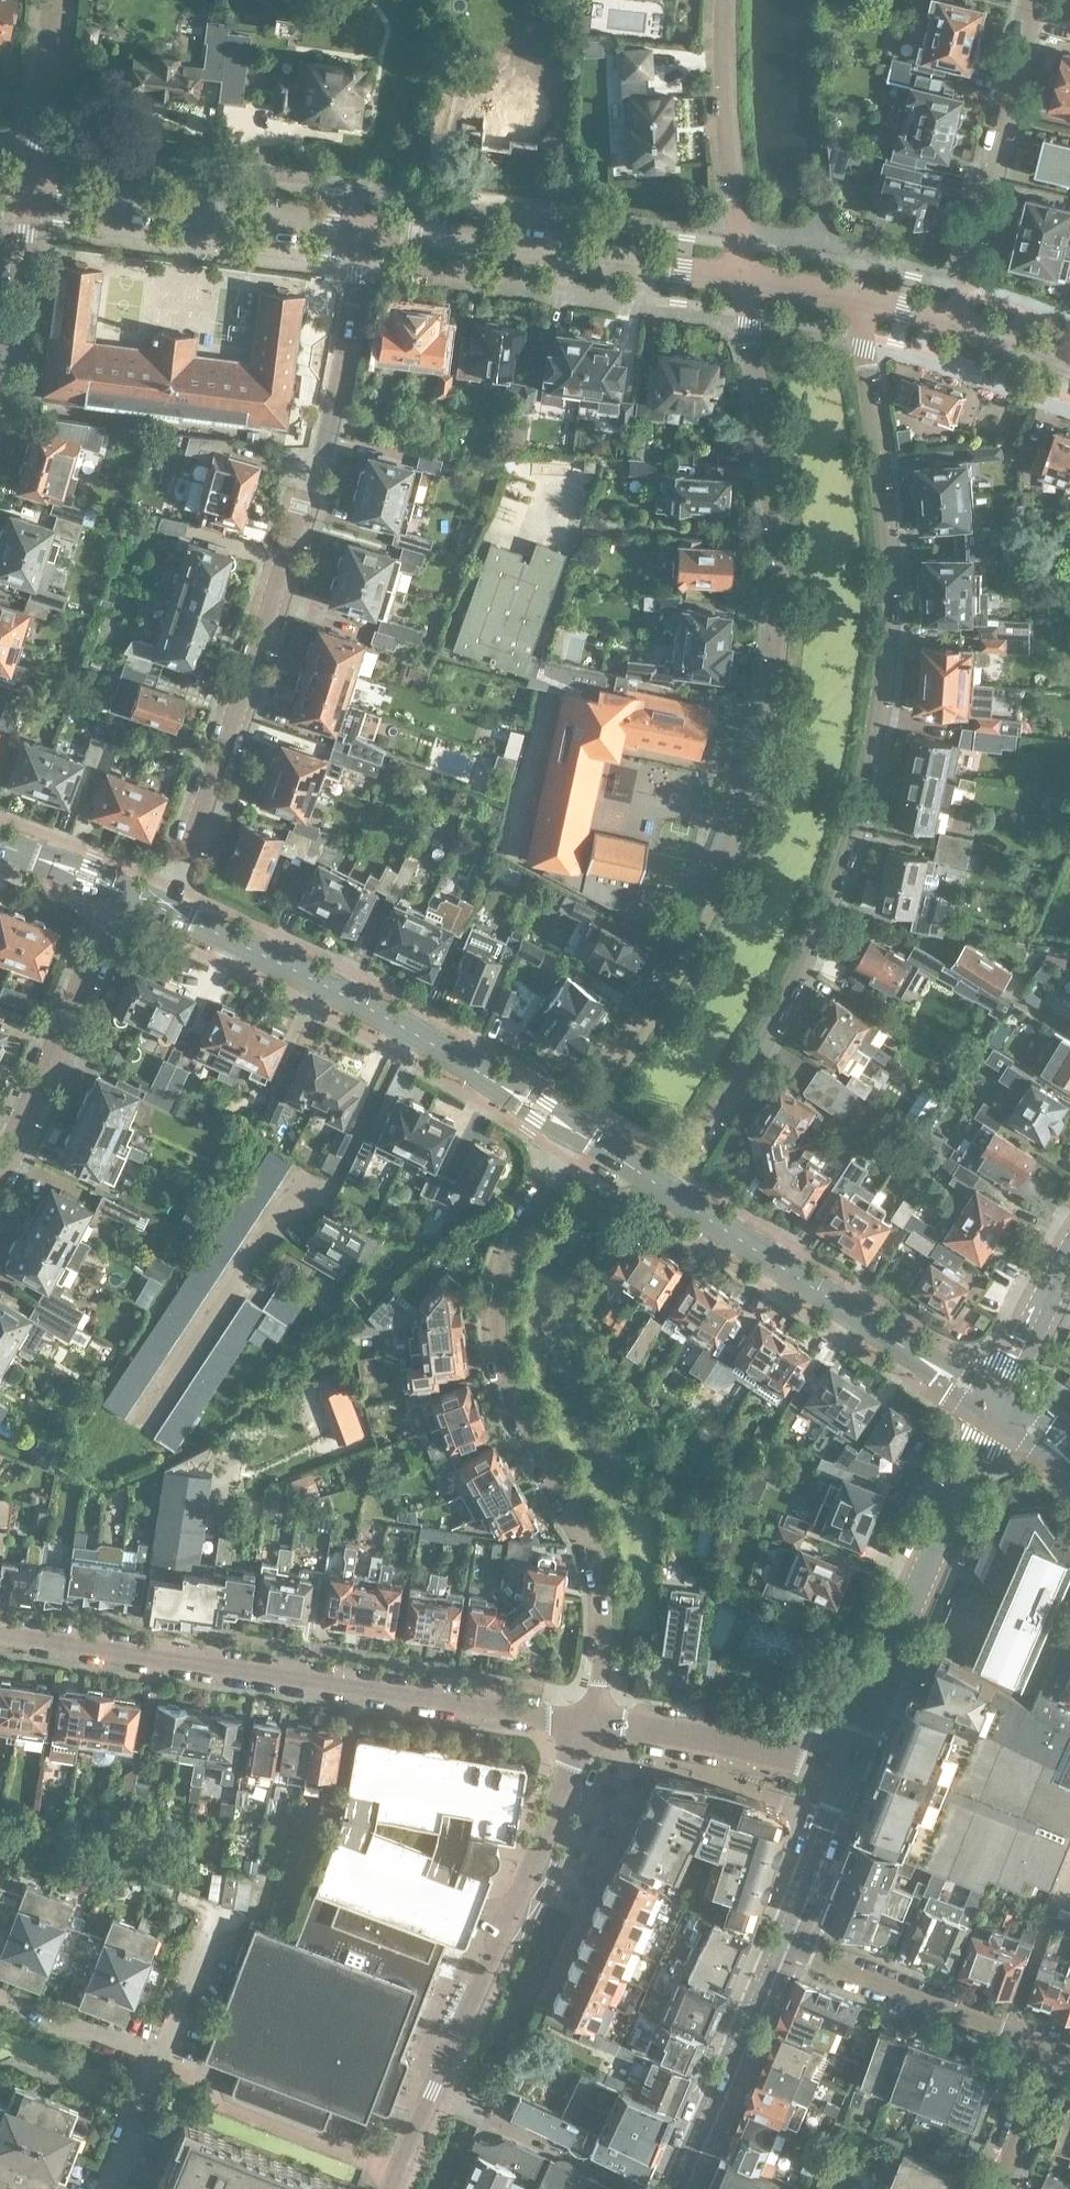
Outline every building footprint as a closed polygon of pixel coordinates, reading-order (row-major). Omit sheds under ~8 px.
[(9,34),(10,17),(14,17),(15,0),(0,0),(0,34),(9,34)] [(928,26),(978,38),(986,8),(976,6),(976,3),(966,0),(965,3),(955,0),(934,0),(928,26)] [(590,13),(582,12),(580,30),(588,31),(590,13)] [(196,98),(199,75),(222,78),(228,31),(229,24),(212,22),(210,33),(209,32),(205,67),(179,64),(180,55),(157,52),(155,61),(133,58),(128,89),(155,93),(155,98),(167,100),(168,94),(196,98)] [(978,38),(928,26),(918,65),(945,71),(947,61),(951,62),(950,65),(960,68),(961,65),(971,68),(978,38)] [(222,78),(221,86),(243,89),(250,34),(228,31),(222,78)] [(623,50),(624,75),(651,74),(650,49),(623,50)] [(1059,81),(1069,84),(1069,53),(1066,52),(1059,81)] [(894,55),(892,64),(911,68),(913,60),(894,55)] [(297,77),(278,74),(275,92),(277,92),(275,110),(290,112),(290,109),(293,110),(292,114),(316,117),(315,121),(334,124),(334,119),(357,123),(364,66),(299,58),(297,77)] [(919,71),(911,68),(892,64),(888,78),(913,85),(915,83),(919,71)] [(914,84),(906,115),(956,128),(964,97),(954,94),(955,91),(945,88),(944,91),(941,91),(944,77),(919,71),(915,83),(914,84)] [(1059,81),(1051,110),(1069,115),(1069,84),(1059,81)] [(540,104),(446,90),(440,128),(463,131),(463,128),(470,128),(468,141),(510,147),(511,141),(534,145),(540,104)] [(671,94),(627,96),(627,120),(631,120),(633,166),(644,166),(644,170),(662,170),(661,165),(673,165),(671,94)] [(956,128),(906,115),(902,133),(898,132),(896,142),(891,142),(887,157),(916,164),(916,163),(925,165),(928,155),(938,158),(939,155),(948,157),(956,128)] [(1046,136),(1036,173),(1069,182),(1069,142),(1046,136)] [(878,187),(884,189),(883,192),(886,192),(882,210),(905,216),(905,218),(929,224),(933,204),(936,205),(941,187),(921,182),(924,169),(915,167),(916,164),(887,157),(886,159),(885,159),(878,187)] [(1029,198),(1022,227),(1067,238),(1069,239),(1069,209),(1029,198)] [(1022,227),(1012,262),(1066,276),(1069,262),(1069,257),(1062,255),(1067,238),(1022,227)] [(58,265),(41,398),(243,425),(243,422),(285,428),(302,297),(260,292),(251,363),(193,355),(195,337),(174,334),(153,331),(150,350),(92,342),(102,271),(58,265)] [(416,306),(393,303),(391,312),(384,311),(377,358),(409,362),(416,306)] [(440,309),(416,306),(409,362),(440,366),(446,320),(439,319),(440,309)] [(462,340),(458,369),(509,375),(512,352),(521,353),(524,329),(477,323),(476,331),(472,330),(470,341),(462,340)] [(521,383),(516,397),(513,405),(527,410),(532,397),(553,400),(555,388),(580,391),(587,337),(558,333),(556,352),(548,351),(543,388),(534,387),(522,383),(521,383)] [(587,337),(580,391),(604,394),(602,409),(618,411),(616,425),(630,427),(634,402),(617,400),(623,359),(616,360),(618,347),(606,346),(607,340),(587,337)] [(650,365),(647,399),(637,397),(634,416),(662,419),(667,405),(683,407),(688,355),(674,354),(670,356),(658,354),(657,366),(650,365)] [(688,355),(683,407),(718,411),(722,373),(715,372),(716,361),(705,360),(702,357),(688,355)] [(439,370),(436,398),(449,400),(453,372),(439,370)] [(902,375),(894,399),(920,408),(918,415),(938,422),(941,415),(957,421),(966,396),(915,377),(914,380),(902,375)] [(521,383),(507,380),(505,396),(516,397),(521,383)] [(36,429),(27,458),(77,473),(82,455),(83,455),(86,445),(98,448),(105,425),(59,418),(54,434),(36,429)] [(1030,468),(1068,481),(1069,476),(1069,431),(1069,430),(1067,434),(1057,430),(1050,449),(1038,445),(1030,468)] [(627,458),(628,458),(643,458),(645,435),(629,433),(627,458)] [(225,439),(190,434),(185,451),(199,455),(197,461),(192,464),(190,471),(192,475),(192,478),(203,481),(203,480),(248,493),(256,463),(222,453),(225,439)] [(678,446),(677,460),(717,462),(718,448),(678,446)] [(361,470),(357,485),(413,501),(422,468),(438,473),(439,471),(449,474),(452,462),(419,453),(416,467),(398,462),(399,461),(378,455),(378,457),(369,454),(365,469),(361,470)] [(77,473),(27,458),(18,488),(53,498),(50,512),(57,514),(57,513),(83,521),(82,522),(92,524),(96,510),(71,503),(74,492),(73,492),(78,473),(77,473)] [(628,458),(627,473),(654,475),(655,460),(643,459),(643,458),(628,458)] [(594,470),(594,459),(583,459),(583,470),(594,470)] [(920,493),(920,498),(969,494),(967,459),(933,461),(934,466),(918,467),(919,481),(916,481),(917,494),(920,493)] [(688,474),(659,473),(657,508),(665,509),(666,506),(686,508),(689,513),(702,513),(705,510),(706,505),(724,506),(726,479),(688,477),(688,474)] [(198,496),(202,497),(198,510),(239,522),(248,493),(203,480),(203,481),(198,496)] [(413,501),(357,485),(353,497),(356,503),(353,515),(362,518),(361,521),(381,526),(381,525),(399,530),(396,543),(403,545),(426,552),(428,552),(433,537),(405,530),(413,501)] [(969,494),(920,498),(921,513),(918,514),(919,528),(946,527),(946,531),(954,530),(955,544),(976,543),(976,530),(971,530),(970,512),(973,512),(973,506),(971,506),(970,494),(969,494)] [(11,512),(1,543),(54,559),(60,542),(49,539),(51,530),(77,538),(82,522),(83,521),(57,513),(57,514),(53,526),(11,512)] [(188,523),(154,514),(151,526),(158,528),(180,534),(176,547),(185,550),(179,570),(221,583),(226,565),(231,567),(234,564),(235,559),(234,556),(232,554),(221,551),(223,546),(209,542),(208,547),(189,541),(190,537),(184,535),(188,523)] [(1024,527),(1011,527),(1011,536),(1024,536),(1024,527)] [(700,537),(666,535),(665,545),(678,546),(676,571),(671,575),(680,584),(683,579),(687,579),(685,595),(703,597),(705,580),(728,582),(730,547),(699,545),(700,537)] [(528,561),(519,558),(521,552),(488,541),(451,647),(525,674),(522,682),(564,689),(526,859),(545,863),(543,869),(542,868),(541,870),(580,889),(606,903),(612,905),(619,906),(625,904),(631,900),(635,895),(637,888),(648,841),(593,829),(592,836),(584,835),(602,752),(616,755),(619,741),(636,745),(636,741),(697,755),(708,706),(634,690),(637,676),(635,676),(613,671),(612,674),(535,659),(531,657),(533,652),(530,651),(565,552),(535,541),(528,561)] [(399,557),(349,542),(346,552),(343,551),(338,570),(395,588),(401,568),(413,572),(416,563),(422,565),(426,552),(403,545),(399,557)] [(1,543),(0,545),(0,574),(33,585),(29,597),(60,607),(63,594),(45,588),(54,559),(1,543)] [(920,569),(920,590),(975,590),(976,570),(971,570),(971,557),(982,557),(982,544),(960,545),(960,556),(938,556),(938,558),(924,558),(924,569),(920,569)] [(125,572),(110,567),(107,578),(122,582),(125,572)] [(172,578),(166,597),(217,613),(224,594),(218,592),(221,583),(179,570),(176,580),(172,578)] [(395,588),(338,570),(332,590),(334,591),(331,601),(381,616),(377,629),(398,636),(419,643),(423,629),(386,618),(395,588)] [(975,590),(920,590),(920,607),(924,607),(924,620),(937,620),(937,622),(976,623),(976,636),(980,636),(1031,638),(1032,619),(987,617),(987,608),(975,608),(975,590)] [(655,594),(643,594),(643,607),(671,609),(670,620),(676,620),(673,639),(729,647),(731,630),(726,629),(728,616),(714,614),(715,611),(683,606),(683,608),(677,608),(679,595),(655,594)] [(112,600),(101,597),(98,608),(109,611),(112,600)] [(148,621),(161,625),(203,639),(206,629),(212,631),(217,613),(166,597),(163,608),(160,607),(154,610),(153,613),(150,613),(148,621)] [(19,641),(28,611),(46,617),(50,604),(29,598),(24,610),(0,603),(0,635),(19,641)] [(129,652),(125,663),(149,671),(152,659),(153,659),(154,656),(170,660),(168,666),(183,671),(185,665),(196,668),(199,668),(200,667),(202,660),(201,657),(198,656),(203,639),(161,625),(155,644),(133,637),(124,650),(129,652)] [(305,657),(310,658),(357,673),(366,644),(343,636),(344,634),(329,629),(328,631),(319,628),(314,643),(310,642),(305,657)] [(398,636),(377,629),(374,628),(370,642),(394,649),(398,636)] [(0,635),(0,667),(10,670),(19,641),(0,635)] [(923,648),(921,677),(971,681),(973,662),(984,663),(985,650),(1003,651),(1031,652),(1031,638),(980,636),(980,649),(937,647),(937,649),(923,648)] [(635,676),(637,676),(643,678),(666,684),(668,669),(674,670),(673,673),(706,677),(706,675),(719,677),(720,671),(725,672),(729,647),(673,639),(670,658),(665,657),(664,668),(647,664),(646,666),(638,664),(635,676)] [(301,669),(296,685),(347,702),(357,673),(310,658),(305,671),(301,669)] [(125,663),(109,709),(131,716),(132,711),(175,726),(185,698),(172,693),(173,690),(155,684),(158,674),(149,671),(125,663)] [(915,695),(915,708),(933,709),(932,711),(975,715),(974,728),(998,731),(1018,733),(1023,734),(1024,720),(999,717),(981,716),(982,702),(969,701),(971,681),(921,677),(921,680),(917,684),(917,695),(915,695)] [(347,702),(296,685),(291,701),(294,703),(290,715),(300,719),(299,722),(316,727),(316,725),(338,732),(333,746),(356,753),(380,761),(384,749),(354,733),(357,724),(341,720),(347,702)] [(12,731),(21,704),(6,699),(0,716),(0,727),(12,731)] [(963,726),(959,745),(960,745),(1002,750),(1003,745),(1017,747),(1017,741),(1018,733),(998,731),(974,728),(963,726)] [(156,733),(152,746),(174,753),(178,741),(156,733)] [(907,765),(945,772),(954,774),(960,745),(959,745),(913,735),(907,765)] [(54,752),(38,793),(66,804),(82,762),(94,767),(104,741),(91,736),(86,750),(73,745),(68,757),(54,752)] [(9,782),(38,793),(54,752),(24,741),(9,782)] [(104,741),(94,767),(107,771),(117,746),(104,741)] [(282,744),(272,773),(319,789),(325,771),(338,775),(342,763),(351,766),(356,753),(333,746),(328,760),(315,756),(316,754),(315,753),(294,746),(293,748),(282,744)] [(907,765),(901,793),(939,801),(951,804),(956,784),(944,781),(945,772),(907,765)] [(91,813),(104,818),(102,822),(118,828),(137,777),(122,771),(120,776),(107,771),(99,791),(97,790),(91,804),(94,805),(91,813)] [(272,773),(262,802),(273,806),(272,808),(298,817),(306,820),(306,817),(309,818),(319,789),(272,773)] [(958,786),(974,790),(977,779),(961,776),(958,786)] [(137,777),(118,828),(134,834),(136,831),(148,835),(151,826),(154,827),(159,815),(156,814),(164,793),(152,789),(154,784),(137,777)] [(939,801),(901,793),(895,823),(933,831),(939,801)] [(298,817),(293,828),(311,836),(315,837),(320,826),(298,817)] [(263,884),(277,849),(292,855),(290,860),(300,864),(303,857),(311,836),(293,828),(290,827),(285,839),(244,823),(226,869),(263,884)] [(940,831),(937,845),(942,846),(970,852),(973,838),(940,831)] [(323,840),(315,837),(311,836),(303,857),(314,862),(323,840)] [(970,852),(942,846),(939,860),(979,868),(982,855),(970,852)] [(883,878),(922,886),(933,889),(938,886),(940,878),(937,874),(934,873),(936,859),(889,849),(883,878)] [(396,874),(387,893),(385,895),(397,900),(396,905),(394,904),(388,917),(386,916),(380,931),(382,932),(376,945),(389,950),(390,954),(398,957),(401,955),(404,957),(423,912),(409,905),(411,901),(401,897),(409,880),(418,860),(406,854),(396,873),(396,874)] [(309,908),(327,917),(346,877),(319,864),(301,898),(310,904),(309,908)] [(346,877),(327,917),(341,924),(339,930),(351,935),(358,920),(361,922),(369,906),(366,904),(375,887),(387,893),(396,874),(396,873),(385,867),(380,878),(370,873),(364,886),(346,877)] [(922,886),(883,878),(877,907),(914,915),(911,928),(944,935),(947,921),(916,914),(922,886)] [(566,891),(559,906),(588,921),(596,907),(566,891)] [(423,912),(404,957),(420,964),(417,970),(428,976),(434,960),(436,961),(451,931),(460,935),(474,903),(459,896),(457,902),(445,897),(439,900),(436,906),(427,902),(423,912)] [(10,964),(27,918),(0,907),(0,961),(10,964)] [(27,918),(10,964),(28,971),(29,967),(39,971),(43,962),(46,963),(54,942),(51,941),(56,929),(27,918)] [(591,922),(577,950),(589,956),(588,958),(604,966),(606,963),(623,972),(625,969),(629,971),(635,958),(636,958),(641,948),(626,941),(627,939),(599,925),(599,926),(591,922)] [(505,940),(470,925),(461,946),(465,947),(456,966),(461,968),(452,987),(481,999),(499,957),(510,963),(515,951),(520,938),(523,930),(513,926),(510,934),(508,933),(505,940)] [(520,938),(515,951),(538,963),(546,948),(522,936),(521,938),(520,938)] [(874,978),(894,990),(903,995),(920,965),(938,975),(946,961),(915,944),(908,957),(891,947),(889,952),(871,941),(858,963),(876,974),(874,978)] [(967,942),(953,965),(998,994),(1013,971),(967,942)] [(1063,956),(1042,950),(1039,959),(1060,965),(1063,956)] [(1053,963),(1040,959),(1028,974),(1040,980),(1053,963)] [(133,967),(112,1010),(115,1011),(113,1014),(114,1018),(116,1020),(119,1022),(123,1022),(126,1021),(131,1015),(143,1021),(164,977),(147,969),(145,973),(133,967)] [(559,984),(549,999),(588,1026),(607,999),(589,987),(587,990),(560,972),(555,981),(559,984)] [(164,977),(143,1021),(156,1027),(155,1030),(158,1031),(157,1034),(158,1038),(160,1040),(163,1042),(167,1042),(171,1040),(172,1038),(193,995),(180,989),(182,985),(164,977)] [(504,983),(494,1004),(507,1011),(518,989),(504,983)] [(0,994),(0,998),(21,1005),(26,991),(4,984),(0,994)] [(588,1026),(549,999),(545,996),(539,1006),(547,1011),(534,1031),(553,1044),(555,1041),(572,1052),(575,1048),(579,1050),(588,1036),(583,1033),(588,1026)] [(821,1020),(872,1054),(881,1060),(886,1052),(877,1046),(878,1045),(872,1041),(881,1027),(881,1026),(887,1017),(866,1003),(860,1013),(839,999),(837,1002),(832,1002),(821,1020)] [(197,1050),(212,1057),(221,1061),(215,1075),(223,1079),(250,1021),(217,1006),(197,1050)] [(872,1054),(821,1020),(809,1037),(810,1043),(808,1046),(850,1073),(859,1060),(865,1064),(872,1054)] [(250,1021),(223,1079),(231,1083),(242,1059),(251,1064),(247,1073),(263,1080),(283,1037),(250,1021)] [(1025,1038),(1013,1057),(1033,1070),(1037,1064),(1068,1084),(1069,1082),(1069,1039),(1068,1038),(1055,1058),(1025,1038)] [(301,1099),(314,1105),(334,1064),(331,1063),(333,1059),(307,1047),(283,1097),(299,1105),(301,1099)] [(1014,1059),(995,1047),(987,1060),(1003,1070),(999,1076),(1024,1092),(1008,1117),(1045,1140),(1069,1101),(1011,1064),(1014,1059)] [(117,1052),(110,1067),(120,1071),(127,1057),(117,1052)] [(151,1084),(164,1090),(177,1063),(164,1057),(151,1084)] [(334,1064),(314,1105),(327,1111),(325,1116),(340,1124),(346,1111),(349,1113),(365,1079),(334,1064)] [(822,1067),(813,1080),(852,1105),(860,1093),(847,1084),(822,1067)] [(185,1074),(174,1069),(165,1090),(175,1095),(185,1074)] [(854,1073),(847,1084),(860,1093),(866,1096),(873,1086),(854,1073)] [(97,1075),(84,1103),(129,1123),(137,1106),(132,1104),(140,1087),(119,1078),(116,1084),(97,1075)] [(852,1105),(813,1080),(805,1092),(843,1118),(852,1105)] [(141,1081),(139,1086),(146,1089),(142,1097),(168,1108),(174,1097),(141,1081)] [(763,1106),(800,1130),(806,1134),(811,1125),(815,1128),(824,1113),(782,1086),(780,1088),(775,1089),(763,1106)] [(924,1090),(903,1121),(917,1130),(938,1100),(924,1090)] [(275,1123),(285,1100),(272,1094),(262,1117),(275,1123)] [(362,1138),(343,1179),(356,1185),(373,1150),(384,1156),(388,1149),(404,1156),(427,1109),(410,1100),(409,1104),(398,1098),(392,1110),(390,1109),(382,1126),(384,1127),(376,1145),(362,1138)] [(975,1115),(985,1121),(998,1128),(1008,1113),(985,1099),(975,1115)] [(84,1103),(72,1128),(117,1149),(142,1160),(146,1150),(130,1143),(126,1141),(134,1125),(129,1123),(84,1103)] [(753,1136),(757,1156),(788,1150),(785,1138),(796,1136),(800,1130),(763,1106),(752,1122),(753,1127),(752,1129),(756,1132),(753,1136)] [(427,1109),(404,1156),(421,1165),(418,1170),(429,1176),(421,1192),(432,1198),(432,1197),(442,1177),(441,1177),(442,1176),(431,1170),(439,1153),(441,1154),(449,1138),(447,1137),(453,1124),(426,1111),(427,1109)] [(955,1147),(951,1154),(976,1170),(981,1163),(1010,1181),(1014,1175),(1019,1178),(1024,1170),(1025,1172),(1035,1156),(996,1131),(998,1128),(985,1121),(974,1139),(971,1137),(962,1151),(955,1147)] [(339,1126),(329,1148),(341,1154),(352,1132),(339,1126)] [(117,1149),(72,1128),(59,1157),(68,1161),(65,1167),(92,1180),(96,1173),(99,1175),(103,1165),(109,1167),(117,1149)] [(442,1177),(432,1197),(452,1206),(462,1187),(482,1197),(494,1174),(498,1176),(504,1174),(508,1166),(505,1160),(500,1158),(501,1156),(473,1142),(453,1183),(442,1177)] [(788,1150),(757,1156),(760,1175),(764,1179),(763,1181),(766,1184),(766,1189),(782,1199),(810,1157),(816,1148),(814,1147),(812,1147),(811,1146),(809,1147),(807,1147),(798,1159),(790,1161),(788,1150)] [(272,1147),(265,1158),(286,1171),(293,1161),(272,1147)] [(976,1170),(951,1154),(950,1153),(943,1163),(954,1170),(953,1172),(954,1172),(949,1180),(965,1190),(955,1205),(998,1233),(1013,1208),(969,1180),(977,1170),(976,1170)] [(810,1157),(782,1199),(800,1210),(806,1209),(808,1210),(820,1192),(826,1196),(836,1181),(830,1177),(831,1175),(818,1167),(820,1164),(810,1157)] [(836,1181),(826,1196),(825,1198),(835,1204),(821,1226),(844,1241),(872,1200),(876,1192),(860,1182),(869,1168),(853,1157),(836,1181)] [(265,1158),(258,1168),(279,1182),(286,1171),(265,1158)] [(258,1168),(251,1179),(272,1193),(279,1182),(258,1168)] [(272,1193),(251,1179),(244,1190),(265,1203),(272,1193)] [(47,1184),(33,1211),(76,1235),(90,1208),(47,1184)] [(244,1190),(237,1201),(258,1214),(265,1203),(244,1190)] [(117,1200),(102,1193),(96,1206),(143,1228),(149,1215),(117,1200)] [(903,1223),(912,1210),(915,1204),(904,1197),(892,1217),(902,1224),(903,1223)] [(872,1200),(844,1241),(868,1257),(890,1223),(882,1218),(887,1210),(872,1200)] [(237,1201),(230,1211),(251,1225),(258,1214),(237,1201)] [(942,1229),(912,1210),(903,1223),(913,1229),(913,1228),(936,1243),(943,1232),(982,1257),(998,1233),(955,1205),(945,1221),(946,1222),(942,1229)] [(33,1211),(19,1237),(62,1261),(76,1235),(33,1211)] [(230,1211),(223,1222),(244,1235),(251,1225),(230,1211)] [(307,1240),(310,1241),(302,1255),(311,1261),(310,1263),(319,1268),(320,1266),(338,1276),(344,1265),(347,1266),(352,1256),(364,1263),(380,1234),(340,1211),(335,1220),(323,1213),(307,1240)] [(223,1222),(216,1233),(237,1246),(244,1235),(223,1222)] [(913,1228),(913,1229),(907,1239),(930,1254),(936,1243),(913,1228)] [(216,1233),(209,1243),(230,1257),(237,1246),(216,1233)] [(4,1266),(14,1271),(20,1274),(18,1277),(30,1283),(32,1280),(46,1288),(38,1302),(74,1325),(83,1310),(71,1303),(73,1300),(60,1293),(65,1283),(63,1281),(72,1266),(62,1261),(19,1237),(4,1266)] [(632,1244),(621,1238),(611,1254),(616,1257),(607,1271),(624,1283),(622,1286),(632,1292),(657,1254),(635,1240),(632,1244)] [(209,1243),(202,1254),(223,1267),(230,1257),(209,1243)] [(173,1265),(153,1254),(143,1273),(163,1283),(173,1265)] [(202,1254),(195,1265),(216,1278),(223,1267),(202,1254)] [(657,1254),(632,1292),(639,1297),(636,1301),(652,1312),(680,1269),(657,1254)] [(959,1276),(961,1272),(936,1256),(926,1270),(921,1267),(910,1284),(956,1314),(957,1314),(968,1297),(962,1294),(969,1283),(959,1276)] [(195,1265),(188,1275),(209,1289),(216,1278),(195,1265)] [(417,1302),(409,1312),(411,1324),(412,1324),(459,1317),(456,1293),(461,1285),(445,1271),(442,1275),(418,1303),(417,1302)] [(188,1275),(181,1286),(202,1300),(209,1289),(188,1275)] [(650,1314),(625,1352),(626,1353),(621,1361),(629,1367),(635,1359),(637,1360),(660,1325),(670,1332),(674,1325),(687,1333),(714,1292),(691,1276),(666,1315),(662,1322),(650,1314)] [(278,1283),(270,1295),(296,1312),(304,1300),(278,1283)] [(181,1286),(175,1297),(195,1310),(202,1300),(181,1286)] [(714,1292),(687,1333),(701,1342),(703,1339),(712,1345),(737,1306),(714,1292)] [(270,1295),(262,1307),(266,1310),(288,1325),(296,1312),(270,1295)] [(238,1307),(239,1307),(259,1321),(266,1310),(262,1307),(246,1296),(238,1307)] [(14,1343),(30,1353),(46,1327),(66,1339),(74,1325),(38,1302),(30,1316),(16,1308),(19,1303),(7,1297),(5,1301),(0,1298),(0,1334),(14,1343)] [(175,1297),(168,1308),(188,1321),(195,1310),(175,1297)] [(611,1324),(620,1309),(612,1304),(602,1319),(611,1324)] [(259,1321),(239,1307),(231,1318),(252,1331),(255,1326),(259,1321)] [(168,1308),(161,1318),(181,1332),(188,1321),(168,1308)] [(288,1325),(266,1310),(259,1321),(255,1326),(278,1341),(288,1325)] [(616,1334),(626,1318),(619,1314),(609,1330),(616,1334)] [(363,1316),(347,1330),(349,1332),(349,1335),(378,1331),(378,1328),(374,1329),(363,1316)] [(408,1333),(410,1350),(463,1342),(459,1317),(412,1324),(413,1332),(408,1333)] [(161,1318),(154,1329),(174,1342),(181,1332),(161,1318)] [(252,1331),(231,1318),(224,1328),(245,1342),(252,1331)] [(732,1358),(758,1375),(783,1336),(758,1319),(748,1335),(744,1332),(737,1342),(740,1345),(732,1358)] [(245,1342),(224,1328),(217,1339),(238,1353),(245,1342)] [(154,1329),(147,1340),(167,1353),(174,1342),(154,1329)] [(14,1343),(0,1334),(0,1367),(14,1343)] [(758,1375),(750,1386),(776,1402),(791,1378),(796,1381),(803,1371),(798,1368),(808,1353),(783,1336),(758,1375)] [(238,1353),(217,1339),(210,1350),(231,1363),(238,1353)] [(147,1340),(140,1350),(160,1364),(167,1353),(147,1340)] [(463,1342),(410,1350),(412,1365),(402,1366),(405,1387),(436,1382),(435,1375),(463,1372),(462,1362),(465,1362),(463,1342)] [(140,1350),(133,1361),(153,1374),(160,1364),(140,1350)] [(231,1363),(210,1350),(203,1361),(224,1374),(231,1363)] [(694,1371),(703,1377),(716,1357),(706,1351),(694,1371)] [(375,1380),(372,1355),(357,1357),(361,1382),(375,1380)] [(716,1357),(703,1377),(713,1383),(725,1364),(716,1357)] [(133,1361),(126,1372),(146,1385),(153,1374),(133,1361)] [(224,1374),(203,1361),(196,1371),(217,1385),(224,1374)] [(829,1418),(852,1382),(828,1366),(800,1409),(824,1424),(828,1418),(829,1418)] [(217,1385),(196,1371),(189,1382),(210,1396),(217,1385)] [(126,1372),(119,1383),(139,1396),(146,1385),(126,1372)] [(189,1382),(182,1393),(203,1406),(210,1396),(189,1382)] [(852,1382),(829,1418),(842,1427),(839,1432),(847,1438),(875,1397),(852,1382)] [(119,1383),(112,1393),(132,1406),(139,1396),(119,1383)] [(428,1389),(405,1395),(406,1396),(400,1397),(402,1405),(407,1404),(420,1402),(423,1411),(429,1426),(477,1407),(471,1391),(468,1392),(465,1383),(431,1396),(428,1389)] [(112,1393),(105,1404),(125,1417),(132,1406),(112,1393)] [(203,1406),(182,1393),(175,1403),(196,1417),(203,1406)] [(1,1418),(8,1407),(0,1402),(0,1417),(1,1418)] [(196,1417),(175,1403),(168,1414),(189,1428),(196,1417)] [(900,1449),(902,1439),(900,1437),(911,1420),(888,1404),(866,1437),(858,1449),(846,1466),(847,1467),(873,1476),(878,1464),(867,1460),(877,1445),(892,1455),(900,1449)] [(477,1407),(429,1426),(434,1440),(427,1443),(433,1459),(440,1456),(455,1451),(454,1446),(485,1434),(482,1426),(484,1425),(477,1407)] [(189,1428),(168,1414),(161,1425),(182,1438),(189,1428)] [(778,1418),(777,1418),(766,1435),(779,1441),(792,1423),(779,1415),(778,1418)] [(182,1438),(161,1425),(154,1436),(175,1449),(182,1438)] [(149,1569),(142,1615),(190,1622),(199,1560),(217,1441),(164,1467),(160,1491),(158,1505),(153,1544),(149,1569)] [(846,1441),(834,1460),(833,1461),(846,1466),(858,1449),(846,1441)] [(491,1445),(451,1467),(447,1469),(460,1493),(506,1468),(498,1453),(496,1454),(491,1445)] [(456,1451),(455,1451),(440,1456),(444,1466),(460,1459),(456,1451)] [(828,1481),(822,1498),(869,1517),(880,1492),(843,1477),(847,1467),(846,1466),(833,1461),(820,1456),(815,1468),(838,1477),(838,1476),(841,1477),(838,1485),(828,1481)] [(506,1468),(460,1493),(468,1508),(472,1505),(477,1514),(479,1513),(519,1491),(506,1468)] [(310,1472),(289,1480),(296,1497),(317,1489),(310,1472)] [(160,1491),(151,1490),(149,1504),(158,1505),(160,1491)] [(519,1491),(479,1513),(488,1528),(491,1526),(495,1532),(500,1533),(515,1525),(518,1531),(517,1531),(522,1540),(530,1541),(534,1539),(528,1528),(537,1523),(519,1491)] [(333,1509),(328,1493),(306,1500),(308,1505),(333,1509)] [(249,1498),(237,1497),(234,1519),(246,1521),(249,1498)] [(822,1498),(814,1515),(811,1524),(858,1544),(869,1517),(822,1498)] [(48,1504),(34,1502),(32,1523),(45,1525),(48,1504)] [(1069,1529),(1059,1530),(1040,1505),(1009,1509),(986,1559),(989,1563),(991,1562),(1007,1584),(974,1659),(1022,1681),(1068,1577),(1069,1577),(1069,1531),(1069,1529)] [(397,1511),(397,1519),(411,1521),(411,1511),(397,1511)] [(809,1521),(787,1512),(781,1526),(803,1536),(809,1521)] [(418,1537),(443,1540),(444,1528),(420,1525),(418,1537)] [(833,1602),(841,1583),(839,1581),(845,1567),(798,1547),(803,1536),(781,1526),(776,1525),(770,1538),(785,1545),(770,1579),(772,1580),(772,1582),(772,1584),(771,1586),(771,1588),(772,1590),(772,1591),(772,1593),(773,1595),(775,1598),(778,1601),(779,1602),(785,1604),(787,1605),(793,1605),(795,1604),(797,1603),(796,1604),(799,1603),(800,1602),(801,1601),(802,1600),(804,1598),(805,1596),(806,1595),(808,1592),(833,1602)] [(444,1528),(443,1540),(469,1545),(471,1533),(444,1528)] [(75,1530),(71,1558),(66,1596),(90,1599),(97,1547),(84,1546),(86,1532),(75,1530)] [(218,1535),(215,1563),(199,1560),(190,1622),(207,1625),(211,1620),(219,1621),(220,1615),(228,1565),(232,1536),(218,1535)] [(508,1538),(506,1554),(529,1558),(531,1541),(530,1541),(522,1540),(508,1538)] [(1,1594),(34,1599),(41,1551),(42,1544),(39,1544),(40,1543),(28,1541),(26,1556),(24,1556),(23,1556),(22,1557),(20,1558),(20,1559),(19,1561),(1,1558),(0,1568),(0,1578),(3,1578),(1,1594)] [(321,1621),(345,1625),(353,1573),(352,1573),(357,1543),(346,1541),(344,1555),(345,1558),(343,1575),(328,1573),(321,1621)] [(41,1551),(34,1599),(60,1603),(65,1567),(45,1564),(48,1543),(43,1542),(42,1551),(41,1551)] [(97,1547),(90,1599),(115,1603),(120,1565),(123,1548),(120,1547),(121,1545),(101,1542),(100,1544),(97,1544),(97,1547)] [(120,1565),(115,1603),(139,1607),(144,1568),(149,1569),(153,1544),(138,1542),(134,1567),(120,1565)] [(253,1611),(279,1615),(287,1570),(290,1547),(279,1545),(277,1564),(261,1561),(253,1611)] [(518,1576),(516,1587),(560,1594),(565,1567),(553,1565),(554,1559),(550,1555),(540,1553),(536,1556),(535,1562),(524,1561),(521,1576),(518,1576)] [(368,1575),(353,1573),(345,1625),(369,1629),(380,1566),(370,1564),(368,1575)] [(228,1565),(220,1615),(233,1617),(239,1608),(248,1610),(254,1568),(243,1567),(228,1565)] [(380,1566),(369,1629),(392,1632),(399,1584),(388,1582),(390,1567),(380,1566)] [(287,1570),(279,1615),(307,1619),(311,1591),(320,1592),(323,1571),(298,1567),(297,1571),(287,1570)] [(494,1586),(497,1568),(490,1568),(488,1587),(487,1587),(485,1597),(468,1594),(460,1643),(487,1647),(493,1610),(495,1600),(488,1591),(494,1586)] [(426,1587),(425,1587),(409,1585),(401,1634),(428,1638),(438,1573),(430,1572),(428,1583),(427,1583),(426,1587)] [(438,1573),(428,1638),(453,1642),(461,1592),(447,1590),(445,1586),(447,1574),(438,1573)] [(500,1583),(506,1592),(509,1590),(512,1595),(521,1596),(521,1597),(526,1603),(515,1610),(528,1628),(543,1618),(556,1620),(560,1594),(516,1587),(513,1586),(507,1578),(500,1583)] [(671,1587),(670,1599),(668,1599),(660,1651),(680,1654),(676,1679),(693,1682),(697,1655),(695,1655),(702,1605),(701,1605),(703,1592),(671,1587)] [(756,1608),(742,1641),(787,1660),(787,1658),(797,1662),(810,1632),(799,1627),(799,1626),(756,1608)] [(501,1611),(493,1610),(487,1647),(514,1651),(516,1637),(528,1628),(515,1610),(505,1617),(501,1611)] [(1033,1708),(1069,1729),(1069,1646),(1063,1643),(1033,1708)] [(921,1692),(951,1705),(947,1714),(967,1723),(1027,1750),(1056,1764),(1058,1766),(1069,1743),(1069,1729),(1033,1708),(947,1658),(948,1655),(938,1651),(921,1692)] [(712,1682),(716,1658),(699,1656),(696,1679),(712,1682)] [(6,1733),(5,1741),(13,1742),(15,1725),(21,1685),(0,1682),(0,1733),(6,1733)] [(49,1689),(21,1685),(15,1725),(13,1742),(24,1743),(25,1736),(45,1739),(52,1698),(48,1697),(49,1689)] [(56,1699),(52,1698),(45,1739),(51,1740),(48,1756),(72,1760),(76,1740),(83,1691),(64,1688),(60,1690),(57,1690),(56,1699)] [(111,1694),(83,1689),(83,1691),(76,1740),(93,1743),(93,1746),(93,1748),(93,1750),(94,1752),(95,1754),(96,1756),(98,1757),(101,1759),(102,1759),(104,1759),(107,1759),(110,1758),(112,1756),(114,1755),(116,1752),(116,1746),(129,1748),(137,1702),(133,1701),(132,1699),(111,1695),(111,1694)] [(858,1834),(861,1835),(860,1835),(861,1836),(904,1853),(902,1858),(914,1862),(916,1863),(971,1884),(971,1885),(986,1891),(992,1877),(1021,1889),(1026,1877),(1052,1888),(1069,1847),(1069,1784),(1050,1776),(1056,1764),(1027,1750),(967,1723),(947,1714),(951,1705),(921,1692),(921,1693),(915,1691),(906,1714),(910,1715),(901,1737),(897,1736),(876,1789),(880,1791),(871,1813),(867,1812),(858,1834)] [(155,1703),(149,1745),(161,1746),(160,1755),(176,1757),(184,1708),(155,1703)] [(184,1708),(176,1757),(194,1760),(187,1800),(198,1802),(206,1762),(203,1762),(204,1752),(211,1712),(184,1708)] [(211,1712),(204,1752),(203,1762),(206,1762),(223,1765),(220,1780),(231,1781),(241,1717),(211,1712)] [(277,1723),(250,1719),(241,1777),(269,1781),(271,1768),(277,1723)] [(271,1768),(269,1781),(267,1795),(278,1796),(281,1783),(286,1784),(287,1780),(302,1783),(310,1729),(284,1725),(277,1769),(271,1768)] [(310,1729),(302,1783),(319,1785),(320,1775),(332,1777),(339,1733),(310,1729)] [(250,1918),(240,1946),(234,1960),(239,1962),(229,1986),(202,2056),(237,2070),(231,2085),(230,2089),(230,2092),(233,2094),(315,2127),(318,2127),(320,2126),(322,2123),(324,2120),(329,2106),(363,2119),(369,2107),(382,2112),(385,2112),(388,2111),(403,2073),(406,2064),(406,2062),(404,2059),(399,2057),(430,1976),(444,1940),(458,1946),(461,1946),(463,1944),(465,1942),(478,1909),(488,1883),(489,1880),(485,1879),(486,1872),(490,1872),(493,1868),(495,1865),(496,1857),(496,1852),(492,1849),(495,1838),(513,1842),(521,1797),(525,1771),(525,1769),(523,1766),(521,1765),(364,1737),(360,1737),(358,1737),(356,1738),(354,1741),(354,1744),(342,1815),(295,1936),(250,1918)] [(1050,1776),(1069,1784),(1069,1758),(1065,1769),(1058,1766),(1056,1764),(1050,1776)] [(730,1789),(716,1786),(702,1783),(668,1777),(663,1788),(653,1784),(644,1803),(709,1831),(703,1846),(769,1866),(780,1831),(775,1829),(780,1812),(769,1805),(757,1799),(743,1794),(730,1789)] [(148,1781),(134,1779),(131,1792),(146,1795),(148,1781)] [(237,1787),(235,1802),(246,1804),(248,1789),(237,1787)] [(644,1802),(616,1865),(684,1899),(695,1905),(710,1914),(745,1929),(753,1900),(758,1902),(769,1866),(703,1846),(709,1831),(644,1803),(644,1802)] [(123,1829),(104,1825),(95,1859),(114,1862),(123,1829)] [(57,1830),(39,1826),(36,1838),(55,1842),(57,1830)] [(854,1839),(844,1865),(888,1882),(894,1866),(910,1873),(914,1862),(902,1858),(854,1839)] [(616,1865),(601,1899),(670,1930),(684,1899),(616,1865)] [(844,1865),(834,1891),(904,1919),(915,1893),(897,1885),(888,1882),(844,1865)] [(153,1879),(166,1886),(172,1873),(159,1867),(153,1879)] [(212,1871),(208,1897),(221,1901),(225,1873),(212,1871)] [(225,1873),(221,1901),(221,1903),(234,1905),(239,1873),(226,1871),(225,1873)] [(1026,1877),(1021,1889),(1047,1900),(1052,1888),(1026,1877)] [(919,1879),(914,1891),(914,1892),(923,1896),(928,1883),(919,1879)] [(37,1987),(44,1967),(65,1975),(83,1930),(62,1922),(70,1901),(25,1883),(16,1904),(0,1898),(0,1973),(37,1987)] [(925,1905),(923,1905),(905,1948),(953,1968),(973,1921),(986,1891),(971,1885),(962,1906),(931,1892),(925,1905)] [(834,1891),(824,1917),(883,1940),(890,1924),(900,1928),(904,1919),(834,1891)] [(601,1899),(589,1925),(658,1958),(670,1930),(601,1899)] [(725,1988),(738,1959),(750,1931),(745,1929),(710,1914),(695,1905),(684,1899),(670,1930),(658,1958),(680,1968),(725,1988)] [(1003,1909),(998,1921),(1008,1924),(1013,1913),(1003,1909)] [(83,1930),(65,1975),(85,1983),(77,2003),(123,2021),(131,2000),(151,2008),(168,1963),(148,1955),(156,1934),(111,1916),(103,1938),(83,1930)] [(959,1969),(986,1979),(1004,1930),(976,1920),(959,1969)] [(658,1958),(589,1925),(550,2011),(582,2025),(583,2022),(617,2037),(623,2039),(624,2037),(629,2039),(643,2006),(638,2004),(658,1958)] [(1004,1930),(986,1979),(985,1981),(1012,1991),(1025,1954),(1027,1955),(1032,1941),(1033,1941),(1038,1928),(1028,1925),(1024,1927),(1021,1936),(1004,1930)] [(1035,1998),(1055,2005),(1069,1961),(1043,1952),(1029,1993),(1033,1994),(1035,1998)] [(1055,2005),(1069,2010),(1069,1961),(1055,2005)] [(662,2009),(659,2013),(658,2016),(705,2037),(725,1988),(680,1968),(669,1993),(663,1990),(656,2006),(662,2009)] [(796,1978),(784,2006),(827,2024),(850,2033),(854,2024),(862,2004),(851,2000),(796,1978)] [(659,2013),(643,2006),(629,2039),(692,2066),(705,2037),(658,2016),(659,2013)] [(784,2006),(776,2026),(819,2044),(834,2050),(838,2042),(822,2035),(827,2024),(784,2006)] [(583,2022),(583,2024),(577,2037),(633,2062),(629,2070),(681,2093),(689,2074),(631,2049),(632,2046),(620,2041),(617,2037),(583,2022)] [(871,2031),(854,2024),(850,2033),(867,2040),(871,2031)] [(859,2082),(888,2092),(907,2039),(904,2038),(906,2035),(895,2031),(894,2034),(879,2028),(859,2082)] [(778,2032),(768,2057),(810,2075),(816,2061),(818,2063),(823,2052),(778,2032)] [(868,2041),(857,2036),(852,2048),(863,2053),(868,2041)] [(907,2039),(888,2092),(917,2103),(936,2050),(921,2044),(922,2041),(912,2037),(911,2040),(907,2039)] [(936,2050),(917,2103),(945,2114),(965,2060),(962,2059),(963,2056),(953,2052),(952,2055),(936,2050)] [(841,2069),(855,2074),(860,2061),(846,2056),(841,2069)] [(768,2057),(757,2082),(809,2104),(819,2079),(810,2075),(768,2057)] [(965,2060),(945,2114),(975,2125),(995,2071),(979,2065),(980,2062),(970,2058),(969,2062),(965,2060)] [(542,2062),(536,2075),(565,2088),(571,2075),(542,2062)] [(596,2077),(621,2089),(673,2112),(681,2093),(629,2070),(626,2079),(601,2067),(596,2077)] [(757,2082),(747,2105),(792,2125),(799,2128),(809,2104),(757,2082)] [(519,2093),(504,2086),(498,2083),(492,2097),(513,2107),(519,2093)] [(13,2085),(5,2105),(0,2103),(0,2188),(45,2188),(51,2174),(64,2179),(81,2134),(68,2129),(77,2109),(13,2085)] [(621,2089),(612,2111),(627,2117),(628,2114),(664,2133),(673,2112),(621,2089)] [(855,2089),(850,2103),(860,2106),(865,2092),(855,2089)] [(519,2093),(513,2107),(510,2114),(513,2116),(513,2117),(515,2119),(518,2122),(522,2123),(527,2124),(528,2124),(529,2123),(540,2128),(549,2107),(545,2105),(519,2093)] [(1069,2095),(1053,2145),(1069,2151),(1069,2095)] [(558,2100),(553,2109),(581,2122),(597,2129),(599,2131),(653,2157),(663,2137),(626,2120),(627,2118),(627,2117),(612,2111),(590,2101),(585,2112),(558,2100)] [(841,2106),(828,2100),(823,2110),(837,2116),(841,2106)] [(747,2105),(736,2130),(778,2148),(784,2134),(788,2136),(792,2125),(747,2105)] [(549,2107),(540,2128),(568,2141),(568,2143),(570,2147),(574,2151),(578,2153),(583,2154),(588,2153),(589,2151),(599,2131),(597,2129),(581,2122),(553,2109),(549,2107)] [(910,2109),(903,2124),(918,2130),(924,2115),(910,2109)] [(833,2125),(837,2116),(823,2110),(820,2120),(833,2125)] [(156,2188),(351,2188),(184,2122),(156,2188)] [(830,2129),(810,2122),(807,2131),(827,2139),(830,2129)] [(736,2130),(726,2154),(771,2173),(776,2163),(773,2162),(778,2148),(736,2130)] [(599,2131),(589,2151),(620,2166),(619,2168),(622,2172),(626,2176),(630,2178),(635,2179),(640,2178),(641,2176),(643,2177),(653,2157),(599,2131)] [(480,2139),(475,2137),(472,2144),(507,2160),(516,2141),(505,2136),(501,2138),(495,2140),(490,2141),(486,2140),(480,2139)] [(516,2141),(507,2160),(534,2173),(543,2153),(516,2141)] [(942,2160),(943,2159),(948,2145),(939,2141),(933,2156),(942,2160)] [(506,2188),(509,2188),(530,2188),(510,2179),(513,2171),(477,2155),(470,2171),(506,2188)] [(889,2184),(902,2188),(948,2188),(954,2177),(902,2155),(889,2184)] [(841,2164),(827,2158),(816,2185),(825,2188),(831,2188),(841,2164)] [(548,2159),(535,2188),(614,2188),(548,2159)] [(715,2180),(736,2188),(778,2188),(781,2183),(756,2173),(724,2159),(715,2180)] [(462,2188),(464,2188),(505,2188),(506,2188),(470,2171),(462,2188)] [(1040,2188),(1042,2188),(1068,2188),(1069,2182),(1069,2181),(1047,2171),(1040,2188)] [(710,2188),(736,2188),(715,2180),(710,2188)]
